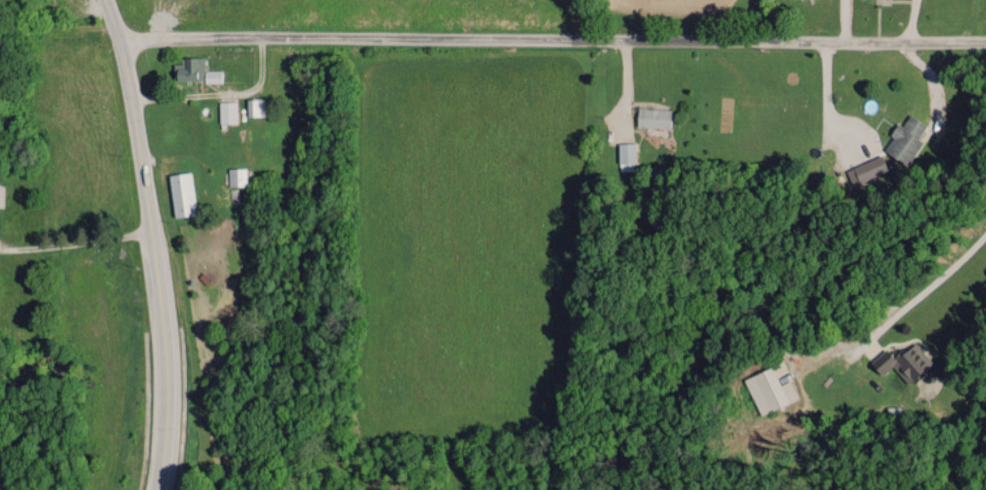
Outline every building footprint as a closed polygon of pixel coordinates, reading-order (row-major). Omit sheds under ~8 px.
[(203,57),(182,57),(182,63),(173,63),(174,80),(203,79),(203,57)] [(222,70),(204,70),(204,82),(222,82),(222,70)] [(264,98),(246,98),(247,116),(265,115),(264,98)] [(219,123),(237,122),(236,101),(218,101),(219,123)] [(670,128),(671,109),(637,107),(636,126),(670,128)] [(883,149),(905,165),(922,141),(917,137),(926,125),(909,113),(901,125),(897,123),(889,133),(893,135),(883,149)] [(619,170),(635,169),(634,142),(618,142),(619,170)] [(846,170),(853,188),(889,172),(881,154),(846,170)] [(246,167),(228,168),(228,185),(247,185),(246,167)] [(167,174),(173,217),(196,214),(190,171),(167,174)] [(892,365),(907,384),(933,364),(915,342),(893,359),(885,349),(870,361),(880,375),(892,365)] [(759,414),(798,399),(790,380),(779,384),(772,367),(745,377),(759,414)]
